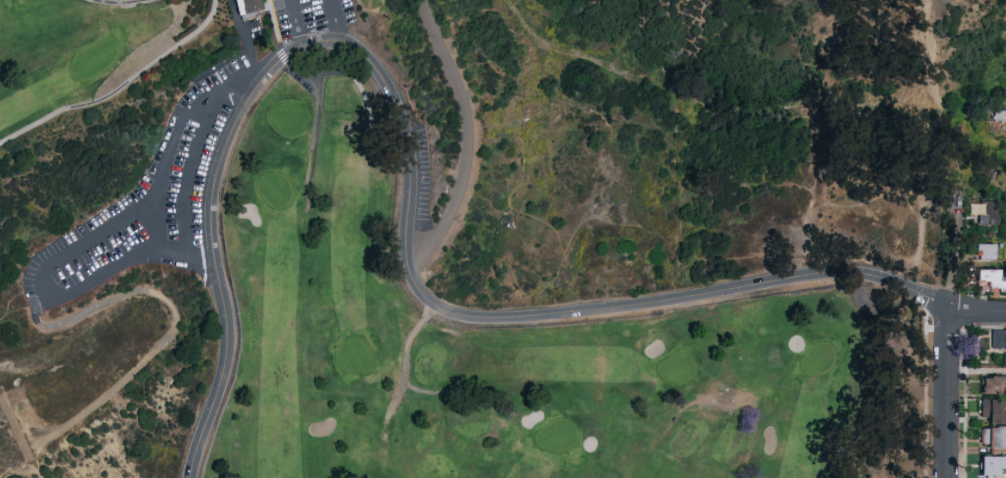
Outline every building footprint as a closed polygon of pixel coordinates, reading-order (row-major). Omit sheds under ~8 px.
[(239,15),(236,0),(261,0),(263,9),(239,15)] [(998,110),(1005,110),(1005,123),(998,123),(998,110)] [(997,225),(998,201),(979,200),(978,224),(997,225)] [(993,244),(975,244),(975,259),(992,259),(993,244)] [(977,271),(1005,271),(1005,292),(977,292),(977,271)] [(992,332),(1005,332),(1005,352),(992,352),(992,332)] [(982,376),(1005,376),(1005,395),(982,395),(982,376)] [(980,401),(1005,401),(1005,425),(990,425),(990,418),(980,418),(980,401)] [(983,428),(1005,428),(1005,448),(983,448),(983,428)] [(982,476),(982,457),(1004,457),(1004,476),(982,476)]
